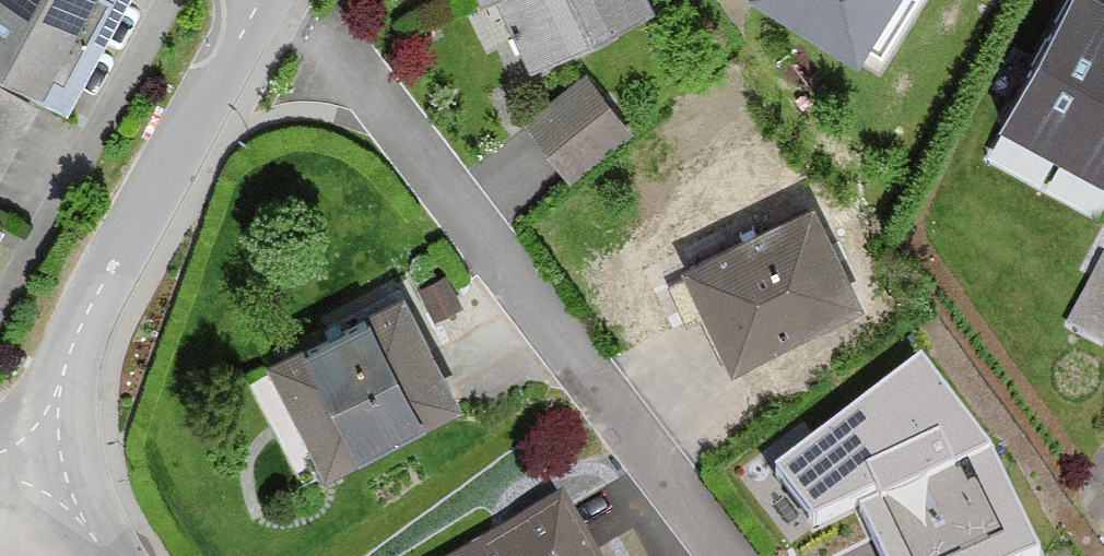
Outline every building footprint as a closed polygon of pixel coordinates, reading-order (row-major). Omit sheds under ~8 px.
[(70,121),(137,0),(0,0),(0,82),(70,121)] [(489,17),(509,8),(536,73),(663,21),(654,0),(482,0),(489,17)] [(752,6),(812,42),(817,35),(867,66),(908,0),(756,0),(752,6)] [(988,123),(1103,187),(1103,0),(1056,0),(988,123)] [(631,140),(581,83),(521,136),(571,192),(631,140)] [(871,317),(822,214),(691,275),(739,378),(871,317)] [(0,228),(0,251),(10,233),(0,228)] [(1070,317),(1103,335),(1103,253),(1070,317)] [(457,312),(441,282),(418,294),(434,324),(457,312)] [(464,416),(407,305),(272,374),(330,485),(464,416)] [(857,509),(990,446),(921,354),(775,469),(815,530),(857,509)] [(990,446),(857,509),(880,555),(1042,555),(990,446)] [(572,513),(489,555),(594,555),(572,513)]
